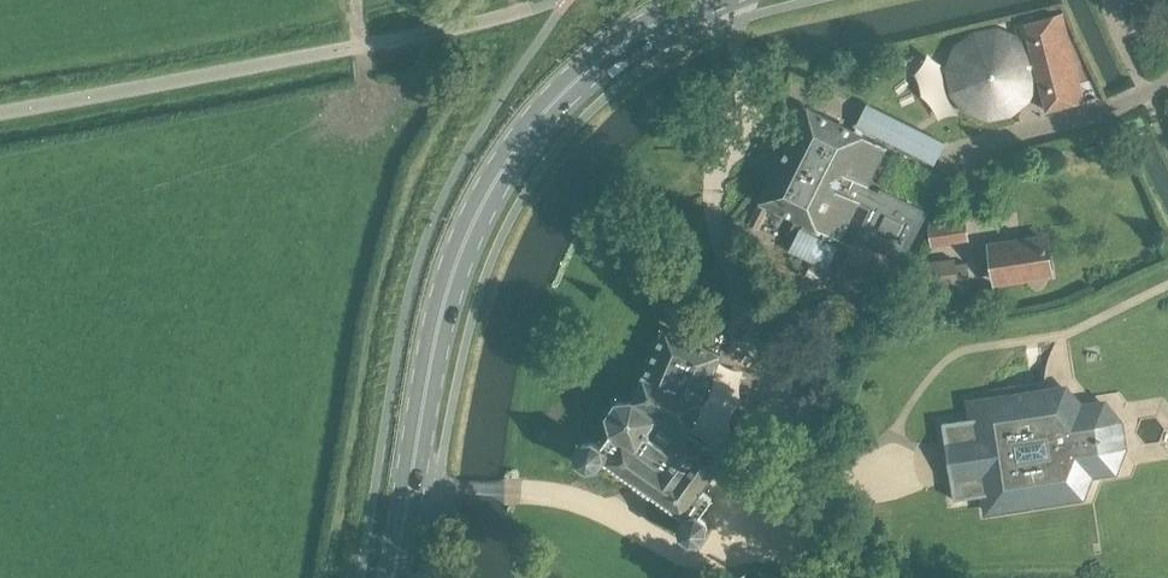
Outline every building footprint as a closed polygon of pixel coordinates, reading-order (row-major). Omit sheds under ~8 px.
[(1038,73),(1047,111),(1085,102),(1063,14),(1025,24),(1031,48),(1028,49),(1026,43),(1024,40),(1022,38),(1018,34),(1015,32),(1006,28),(1002,27),(1000,26),(993,26),(989,27),(984,28),(981,29),(979,30),(975,31),(963,39),(961,42),(957,47),(955,52),(953,57),(952,62),(952,67),(953,74),(955,80),(957,88),(961,95),(967,102),(975,109),(986,113),(999,113),(1008,111),(1016,106),(1023,99),(1028,93),(1033,82),(1035,74),(1038,73)] [(945,141),(867,103),(856,125),(934,163),(945,141)] [(942,103),(937,117),(946,119),(941,135),(951,138),(960,109),(942,103)] [(868,186),(886,148),(808,111),(764,202),(806,222),(791,252),(828,269),(837,249),(852,256),(856,248),(840,240),(858,204),(871,210),(858,236),(905,259),(928,212),(881,189),(879,192),(868,186)] [(768,211),(758,207),(750,223),(760,227),(768,211)] [(933,247),(969,242),(966,222),(931,227),(933,247)] [(998,284),(1051,275),(1046,239),(993,247),(998,284)] [(886,298),(903,265),(859,243),(856,248),(852,256),(842,275),(886,298)] [(916,290),(956,286),(953,261),(914,266),(916,290)] [(966,266),(954,267),(956,286),(957,300),(969,298),(966,266)] [(723,459),(687,433),(702,399),(721,356),(666,331),(647,376),(635,402),(618,404),(609,417),(613,433),(603,447),(595,442),(584,445),(579,452),(580,465),(588,470),(599,468),(604,460),(686,519),(681,526),(683,536),(691,543),(703,541),(708,533),(706,521),(700,517),(711,499),(702,492),(723,459)] [(969,419),(942,423),(953,496),(980,495),(984,513),(1083,498),(1092,477),(1116,472),(1126,447),(1122,420),(1105,398),(1081,402),(1067,384),(966,398),(969,419)]
